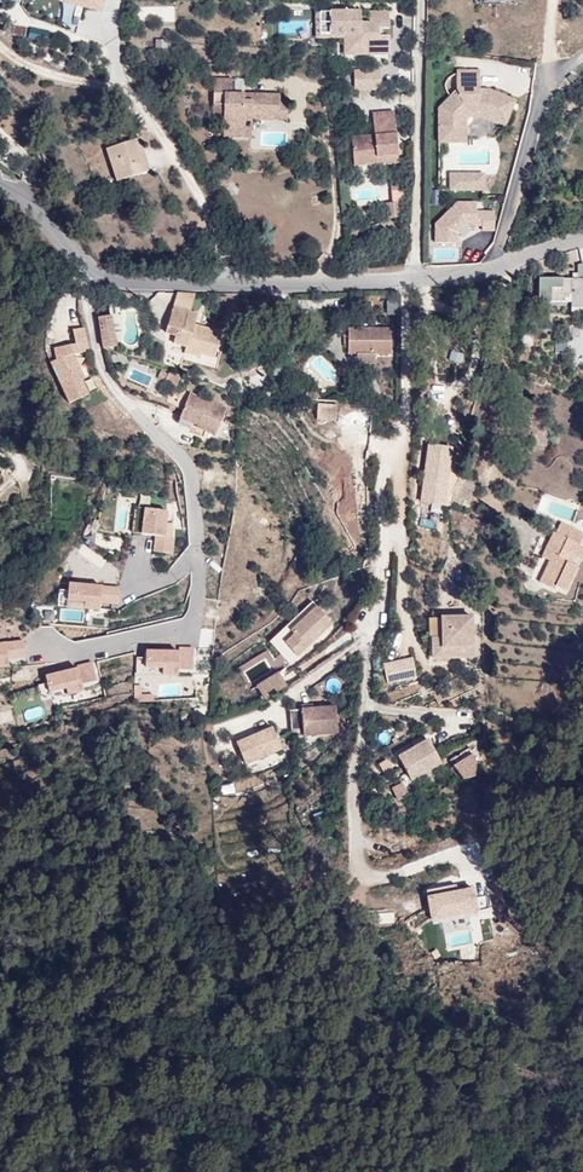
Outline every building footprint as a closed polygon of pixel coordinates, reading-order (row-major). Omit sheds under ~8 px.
[(329,34),(329,11),(319,12),(319,34),(329,34)] [(359,51),(389,50),(389,36),(379,36),(379,28),(389,28),(389,11),(369,11),(369,22),(360,23),(360,11),(329,11),(329,34),(347,33),(347,48),(359,48),(359,51)] [(310,31),(310,23),(289,24),(289,33),(310,31)] [(514,100),(487,89),(487,93),(478,92),(478,88),(479,70),(456,70),(456,89),(438,107),(437,141),(460,141),(460,126),(454,126),(454,114),(462,105),(465,112),(482,112),(505,122),(514,100)] [(356,71),(356,89),(382,89),(382,71),(356,71)] [(213,114),(223,114),(223,137),(251,137),(252,119),(287,120),(287,102),(280,101),(280,94),(232,93),(232,79),(213,78),(213,114)] [(505,122),(482,112),(465,112),(462,105),(454,114),(454,126),(460,126),(460,141),(465,141),(465,118),(468,116),(482,116),(503,125),(505,122)] [(398,163),(393,112),(373,113),(375,136),(352,138),(354,157),(377,155),(377,160),(386,159),(387,163),(387,164),(398,163)] [(149,171),(138,138),(106,148),(111,164),(119,161),(124,179),(149,171)] [(387,163),(386,159),(377,160),(377,155),(354,157),(355,166),(387,163)] [(124,179),(119,161),(111,164),(117,181),(124,179)] [(472,188),(472,173),(449,172),(449,188),(472,188)] [(482,188),(482,173),(472,173),(472,188),(482,188)] [(385,204),(386,218),(405,216),(403,187),(400,187),(400,185),(390,186),(391,191),(392,191),(400,190),(402,203),(393,203),(385,204)] [(393,203),(402,203),(400,190),(392,191),(393,203)] [(435,225),(435,242),(435,251),(452,251),(460,249),(474,229),(490,239),(497,234),(497,213),(482,201),(457,202),(435,225)] [(579,274),(579,279),(573,279),(540,279),(540,302),(572,303),(572,309),(582,309),(582,265),(579,266),(579,274)] [(173,307),(190,312),(195,293),(177,293),(173,307)] [(215,358),(222,332),(194,325),(197,314),(190,312),(173,307),(166,332),(175,335),(173,343),(186,346),(201,351),(200,354),(215,358)] [(116,346),(110,315),(99,317),(104,348),(116,346)] [(89,351),(84,328),(73,330),(76,344),(54,348),(57,360),(50,362),(68,404),(88,395),(82,380),(84,379),(73,354),(89,351)] [(391,328),(348,328),(348,354),(357,354),(357,363),(375,363),(375,353),(391,354),(391,328)] [(556,341),(556,357),(567,357),(568,341),(556,341)] [(200,354),(201,351),(186,346),(184,353),(200,357),(200,354)] [(156,379),(165,382),(169,373),(160,369),(156,379)] [(165,382),(176,387),(180,378),(169,373),(165,382)] [(226,408),(189,394),(180,417),(198,424),(197,427),(215,435),(226,408)] [(316,419),(336,421),(337,405),(317,404),(316,419)] [(180,417),(177,423),(195,431),(197,427),(198,424),(180,417)] [(434,514),(443,514),(447,479),(431,477),(427,502),(436,504),(434,514)] [(458,477),(446,502),(457,508),(469,483),(458,477)] [(174,538),(164,537),(167,511),(145,508),(142,534),(156,536),(154,552),(172,554),(174,538)] [(544,557),(551,561),(541,581),(556,588),(557,585),(567,590),(578,565),(572,563),(575,556),(578,557),(582,548),(579,547),(580,544),(569,539),(573,529),(561,524),(557,533),(555,533),(544,557)] [(84,608),(100,609),(100,602),(119,603),(120,588),(69,584),(67,600),(85,601),(84,608)] [(317,606),(312,601),(270,642),(282,653),(289,646),(286,642),(294,634),(291,631),(317,606)] [(297,655),(332,623),(317,606),(291,631),(294,634),(286,642),(289,646),(297,655)] [(433,657),(472,656),(471,617),(442,618),(443,638),(433,639),(433,657)] [(443,638),(442,618),(428,618),(430,657),(433,657),(433,639),(443,638)] [(9,666),(8,659),(26,657),(24,641),(0,645),(0,667),(9,666)] [(179,652),(146,651),(146,667),(163,667),(163,674),(179,674),(179,669),(193,669),(194,648),(179,648),(179,652)] [(240,663),(249,681),(276,667),(267,649),(240,663)] [(406,678),(417,675),(413,658),(403,661),(406,678)] [(387,682),(406,678),(403,661),(383,665),(387,682)] [(50,692),(66,687),(68,694),(83,690),(82,684),(97,680),(93,662),(77,666),(78,668),(46,676),(50,692)] [(257,686),(265,700),(287,686),(278,672),(257,686)] [(303,735),(338,732),(336,706),(301,708),(303,735)] [(237,743),(246,764),(281,748),(272,727),(237,743)] [(398,756),(411,780),(442,763),(429,739),(398,756)] [(470,755),(454,765),(463,778),(474,775),(476,763),(470,755)] [(393,787),(398,799),(408,794),(403,783),(393,787)] [(427,898),(457,892),(455,885),(426,891),(427,898)] [(473,889),(457,892),(427,898),(432,920),(477,911),(473,889)]
